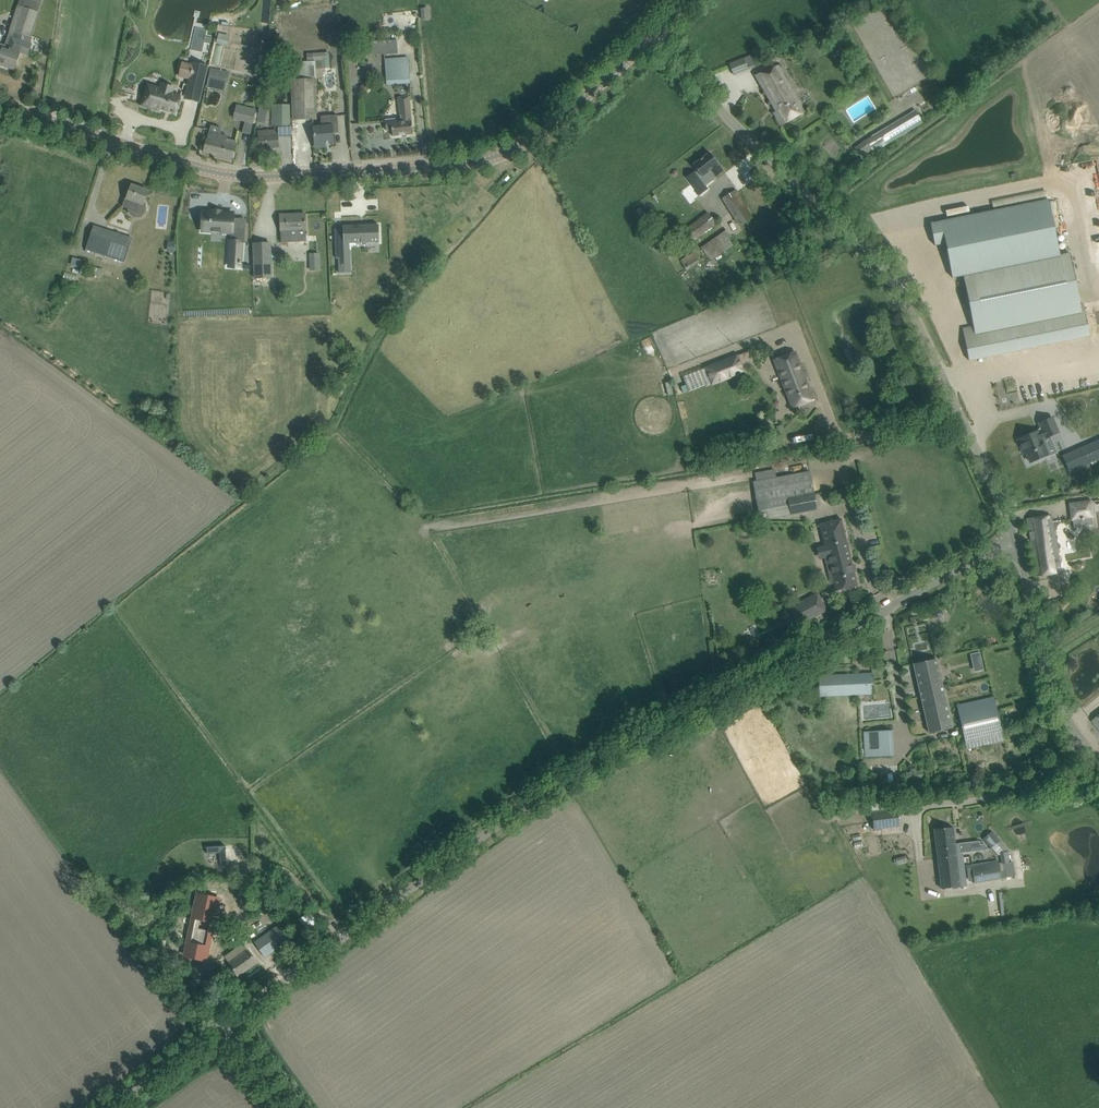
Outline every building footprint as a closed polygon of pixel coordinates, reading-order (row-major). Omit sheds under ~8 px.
[(5,64),(5,66),(14,69),(20,52),(28,55),(31,45),(31,44),(33,37),(29,36),(38,11),(41,0),(25,0),(23,6),(18,5),(9,30),(14,32),(23,35),(21,42),(12,39),(9,49),(0,46),(0,62),(5,64)] [(219,33),(216,43),(227,46),(230,36),(219,33)] [(358,57),(385,54),(397,53),(397,41),(384,42),(357,45),(358,57)] [(329,52),(316,53),(318,68),(330,67),(329,52)] [(748,56),(729,64),(734,75),(753,67),(748,56)] [(387,84),(411,83),(408,58),(385,61),(387,84)] [(316,79),(315,79),(315,62),(291,62),(293,120),(310,119),(309,113),(317,113),(317,102),(316,79)] [(189,86),(186,98),(199,101),(202,89),(207,66),(194,63),(193,66),(190,79),(189,86)] [(780,126),(790,120),(804,112),(775,64),(755,76),(776,111),(773,113),(780,126)] [(224,92),(227,82),(229,72),(211,69),(207,88),(224,92)] [(286,74),(277,73),(276,84),(285,85),(286,74)] [(148,84),(141,106),(159,111),(160,109),(176,114),(181,96),(172,93),(174,88),(162,84),(160,88),(148,84)] [(413,134),(412,123),(409,100),(413,100),(412,96),(399,97),(400,116),(403,115),(403,118),(385,120),(386,130),(392,130),(392,136),(413,134)] [(290,125),(291,104),(272,104),(272,125),(290,125)] [(254,123),(257,109),(237,105),(234,119),(254,123)] [(916,109),(879,132),(886,143),(891,140),(891,143),(897,139),(895,136),(922,119),(916,109)] [(324,126),(313,127),(315,144),(316,148),(326,147),(326,143),(333,142),(332,131),(332,125),(331,125),(330,117),(323,118),(324,126)] [(228,137),(222,135),(221,127),(211,125),(210,132),(209,132),(206,141),(204,152),(232,159),(236,142),(227,140),(228,137)] [(277,133),(276,129),(270,130),(258,131),(259,149),(279,147),(278,133),(277,133)] [(873,133),(855,147),(862,156),(880,142),(873,133)] [(695,171),(686,177),(699,195),(708,189),(705,185),(713,179),(713,178),(715,176),(716,177),(724,171),(718,164),(710,152),(693,165),(698,171),(696,172),(695,171)] [(143,205),(144,201),(148,191),(131,185),(127,198),(125,197),(122,206),(136,211),(139,204),(143,205)] [(722,198),(740,225),(751,218),(734,191),(722,198)] [(1070,254),(1060,256),(1048,199),(930,223),(935,246),(945,244),(952,278),(963,276),(974,327),(963,329),(969,360),(1090,336),(1084,305),(1080,306),(1070,254)] [(203,212),(202,231),(232,232),(230,258),(241,258),(242,242),(244,243),(245,229),(232,228),(233,218),(233,213),(220,212),(220,211),(213,211),(213,212),(203,212)] [(695,240),(708,230),(716,223),(708,212),(687,229),(695,240)] [(306,242),(306,225),(305,214),(280,215),(281,243),(306,242)] [(409,231),(410,218),(397,218),(397,231),(409,231)] [(339,259),(339,265),(341,265),(341,266),(344,266),(344,265),(345,265),(345,250),(349,250),(349,243),(380,242),(379,225),(343,226),(343,229),(335,229),(336,259),(339,259)] [(131,239),(94,226),(86,249),(112,258),(114,251),(126,255),(131,239)] [(729,239),(732,237),(727,230),(701,247),(711,260),(733,245),(729,239)] [(161,247),(166,251),(170,247),(165,242),(161,247)] [(254,279),(273,279),(271,242),(253,243),(254,279)] [(686,271),(699,263),(693,252),(680,260),(686,271)] [(310,271),(321,270),(320,253),(310,253),(310,271)] [(80,270),(82,259),(72,257),(70,269),(80,270)] [(813,399),(799,363),(795,352),(775,360),(788,394),(786,394),(791,407),(813,399)] [(711,385),(744,373),(737,354),(704,367),(704,369),(684,376),(689,392),(710,384),(711,385)] [(998,383),(1001,397),(1018,394),(1015,380),(998,383)] [(1059,432),(1053,418),(1039,423),(1042,430),(1039,432),(1039,431),(1018,440),(1024,454),(1026,453),(1030,462),(1034,461),(1035,462),(1041,460),(1041,458),(1049,454),(1042,438),(1045,437),(1046,438),(1059,432)] [(1062,456),(1070,473),(1098,460),(1098,439),(1062,456)] [(817,509),(812,481),(810,471),(753,481),(760,520),(768,519),(817,509)] [(1092,499),(1069,502),(1071,521),(1095,518),(1092,499)] [(1037,577),(1048,575),(1062,572),(1051,514),(1027,518),(1037,577)] [(841,519),(820,524),(836,591),(857,585),(841,519)] [(818,593),(788,609),(797,626),(827,610),(818,593)] [(944,693),(942,680),(937,659),(914,664),(929,733),(953,728),(944,693)] [(820,696),(874,693),(873,674),(819,676),(820,696)] [(994,696),(957,705),(967,749),(1004,741),(994,697),(994,696)] [(869,757),(883,757),(894,756),(892,730),(868,731),(868,734),(864,734),(864,756),(869,756),(869,757)] [(900,826),(898,812),(897,809),(872,812),(874,829),(900,826)] [(962,852),(981,849),(980,841),(955,844),(953,827),(935,829),(942,889),(966,886),(962,852)] [(1000,840),(992,831),(983,839),(991,848),(1000,840)] [(225,846),(207,847),(207,854),(219,853),(220,865),(227,865),(225,846)] [(998,860),(969,865),(970,873),(972,873),(975,883),(1001,878),(998,860)] [(204,899),(221,902),(223,894),(206,891),(204,899)] [(292,939),(285,930),(281,923),(254,942),(265,957),(292,939)] [(257,963),(251,954),(248,950),(229,963),(238,976),(257,963)]
